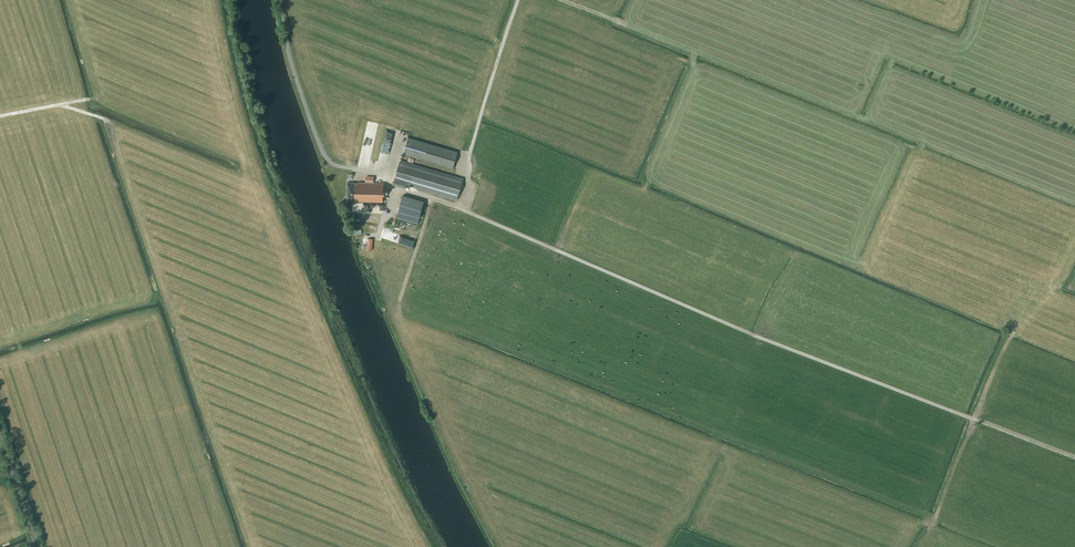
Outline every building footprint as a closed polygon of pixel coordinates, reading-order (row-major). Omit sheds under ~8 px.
[(408,137),(403,154),(452,168),(457,152),(408,137)] [(385,148),(386,145),(383,144),(381,153),(389,155),(391,149),(385,148)] [(457,199),(463,178),(401,160),(398,170),(397,170),(393,185),(405,188),(406,185),(457,199)] [(383,202),(384,183),(358,182),(358,183),(354,183),(354,182),(347,182),(347,201),(383,202)] [(419,223),(421,217),(425,201),(403,195),(398,218),(419,223)] [(386,230),(383,237),(414,247),(416,240),(386,230)] [(368,238),(368,245),(363,245),(363,249),(372,250),(373,239),(368,238)] [(382,247),(380,255),(407,263),(410,254),(382,247)]
